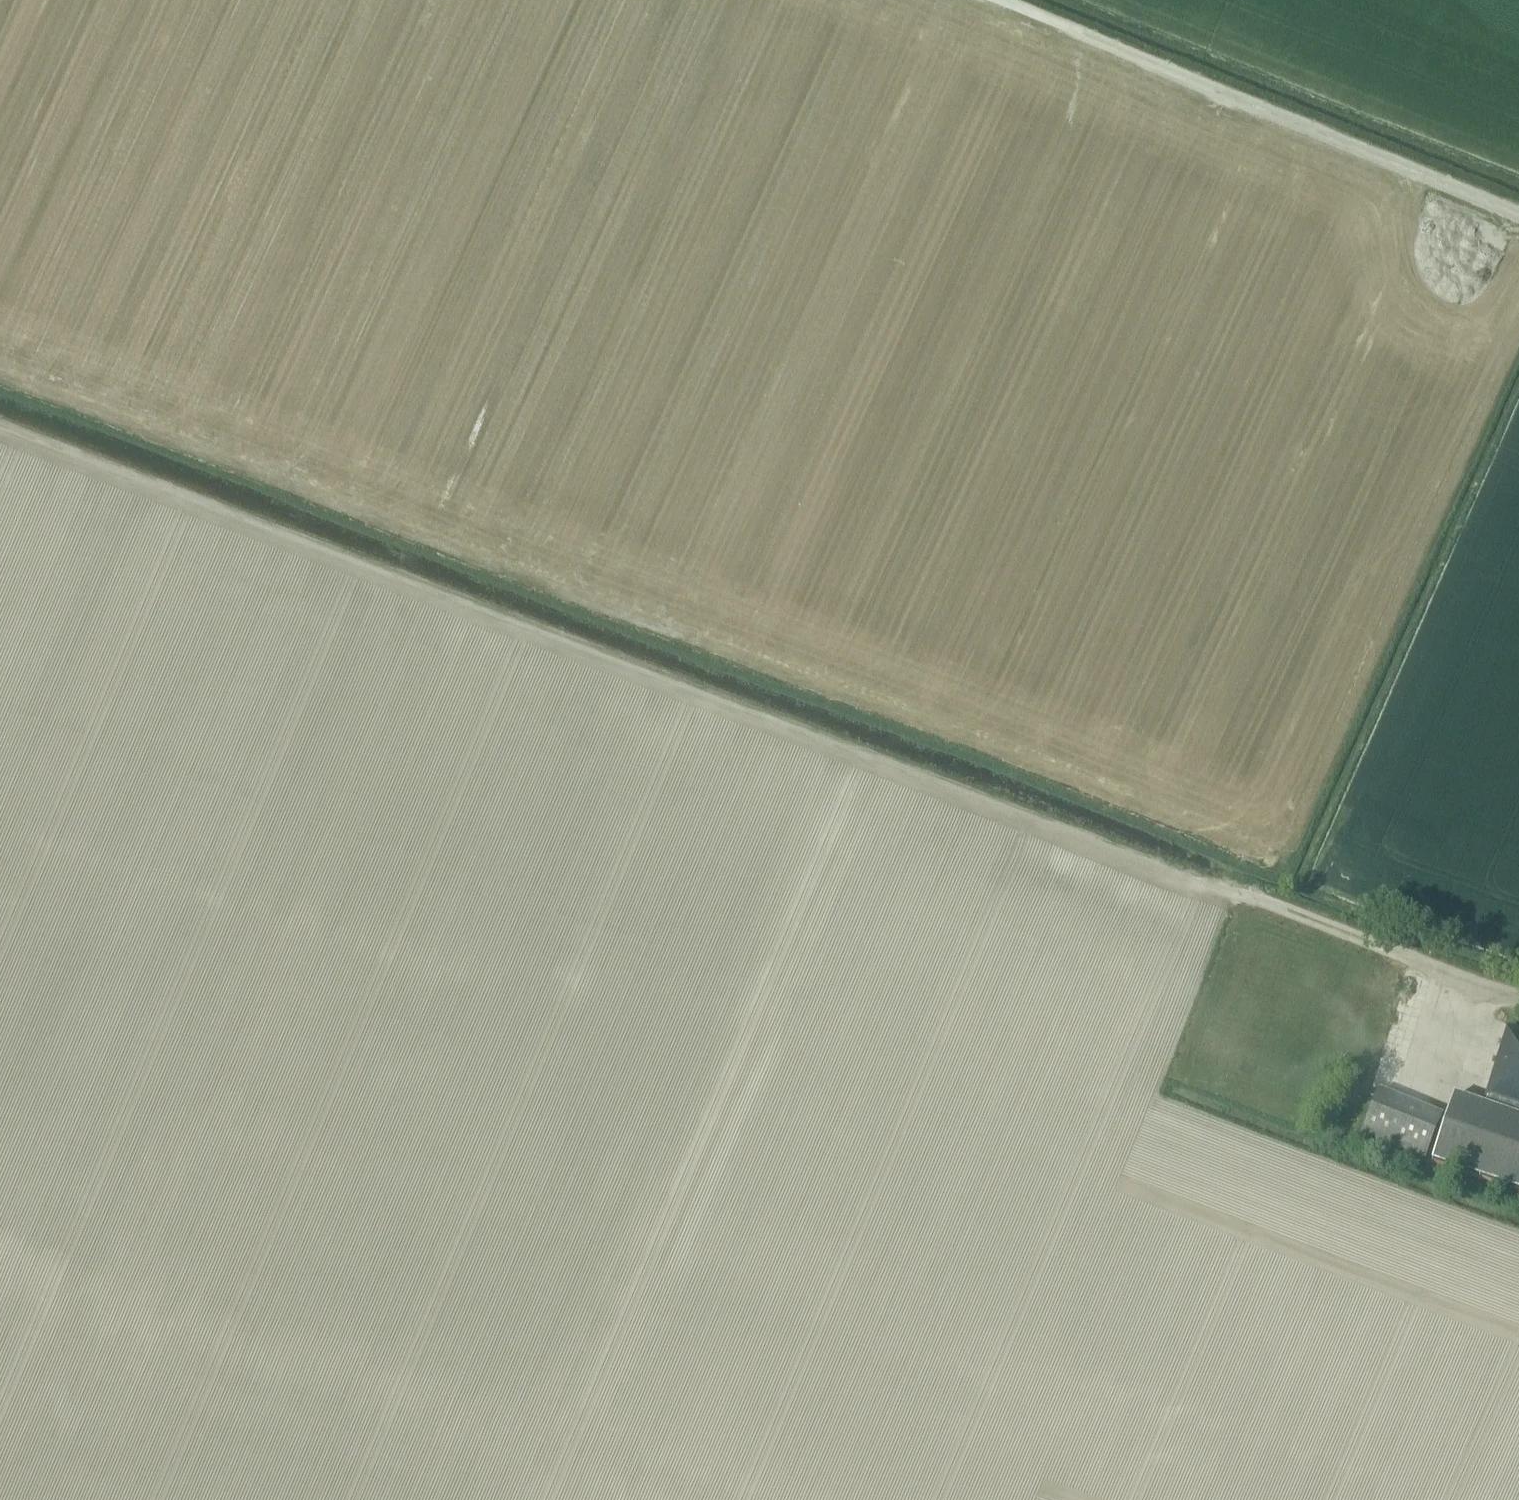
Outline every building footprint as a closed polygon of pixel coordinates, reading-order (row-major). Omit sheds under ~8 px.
[(1509,1026),(1482,1101),(1485,1102),(1484,1106),(1452,1094),(1429,1160),(1518,1192),(1518,1029),(1509,1026)] [(1424,1162),(1443,1116),(1378,1090),(1360,1137),(1424,1162)]
